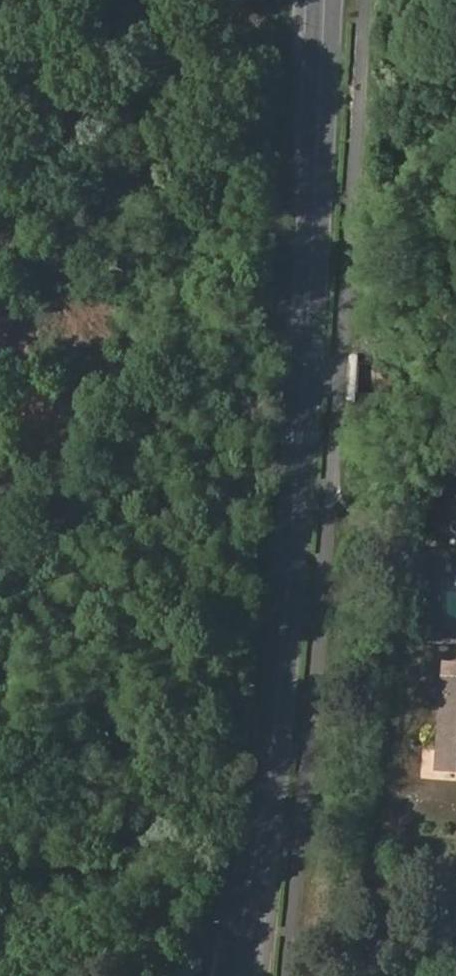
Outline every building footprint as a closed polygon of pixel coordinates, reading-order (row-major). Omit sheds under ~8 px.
[(451,649),(441,755),(455,756),(455,649),(451,649)]
